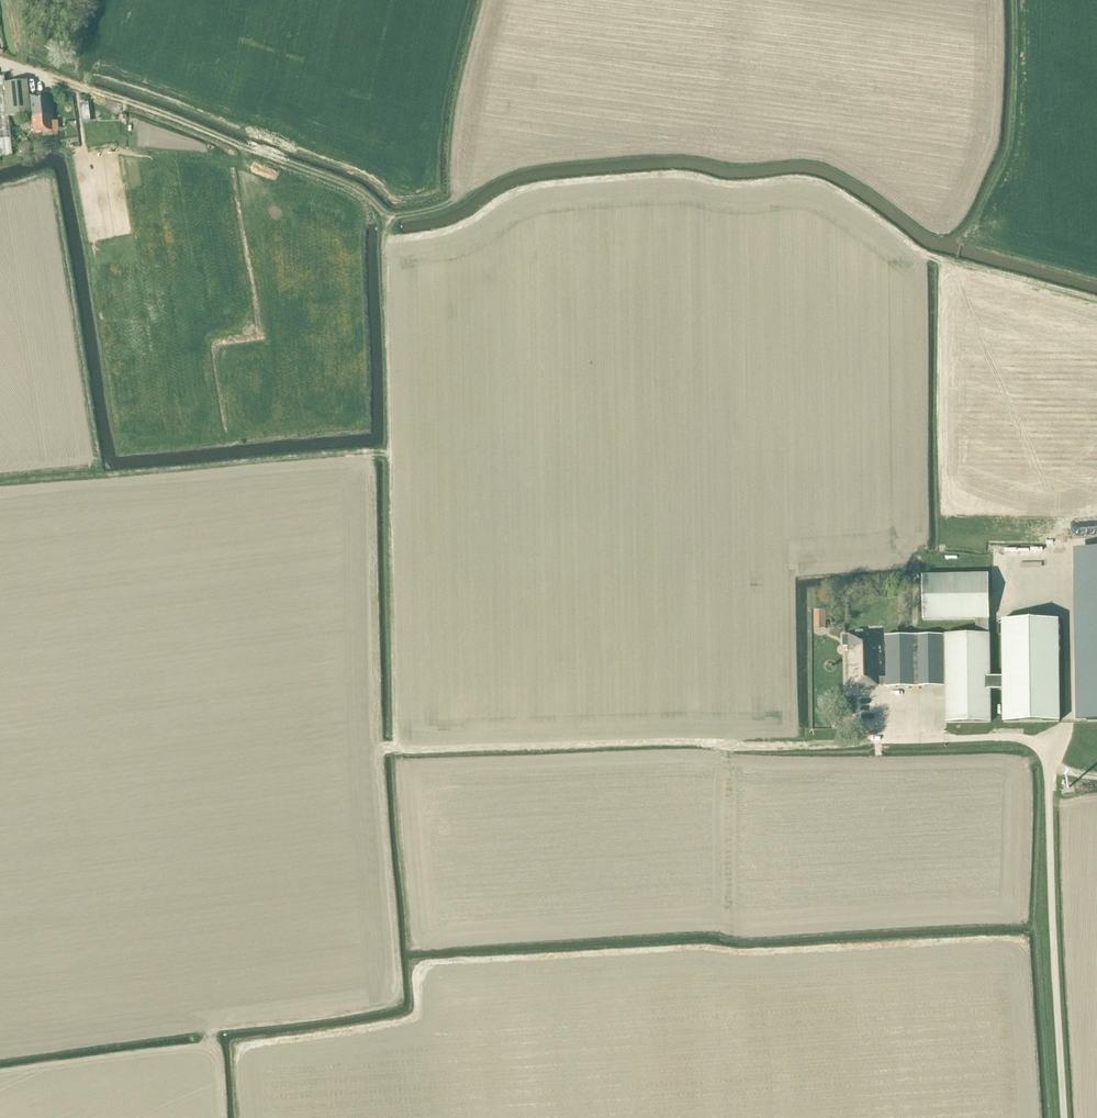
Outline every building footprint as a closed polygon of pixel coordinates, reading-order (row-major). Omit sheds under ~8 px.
[(8,117),(30,115),(30,119),(32,119),(33,134),(52,132),(51,123),(52,122),(50,94),(28,97),(27,82),(5,84),(4,77),(0,78),(0,158),(12,157),(8,117)] [(82,123),(90,122),(87,103),(80,104),(82,123)] [(1085,722),(1096,721),(1096,549),(1083,549),(1085,722)] [(988,631),(988,616),(987,572),(921,574),(922,618),(974,617),(975,630),(980,629),(980,632),(944,633),(946,723),(990,723),(990,690),(1003,690),(1004,723),(1059,722),(1058,621),(1002,621),(1003,678),(990,678),(988,631)] [(814,619),(826,619),(826,611),(814,611),(814,619)] [(886,685),(887,688),(944,686),(942,633),(887,634),(888,678),(883,678),(882,631),(848,632),(848,636),(845,636),(845,643),(848,643),(848,649),(846,649),(847,687),(882,686),(882,685),(886,685)]
